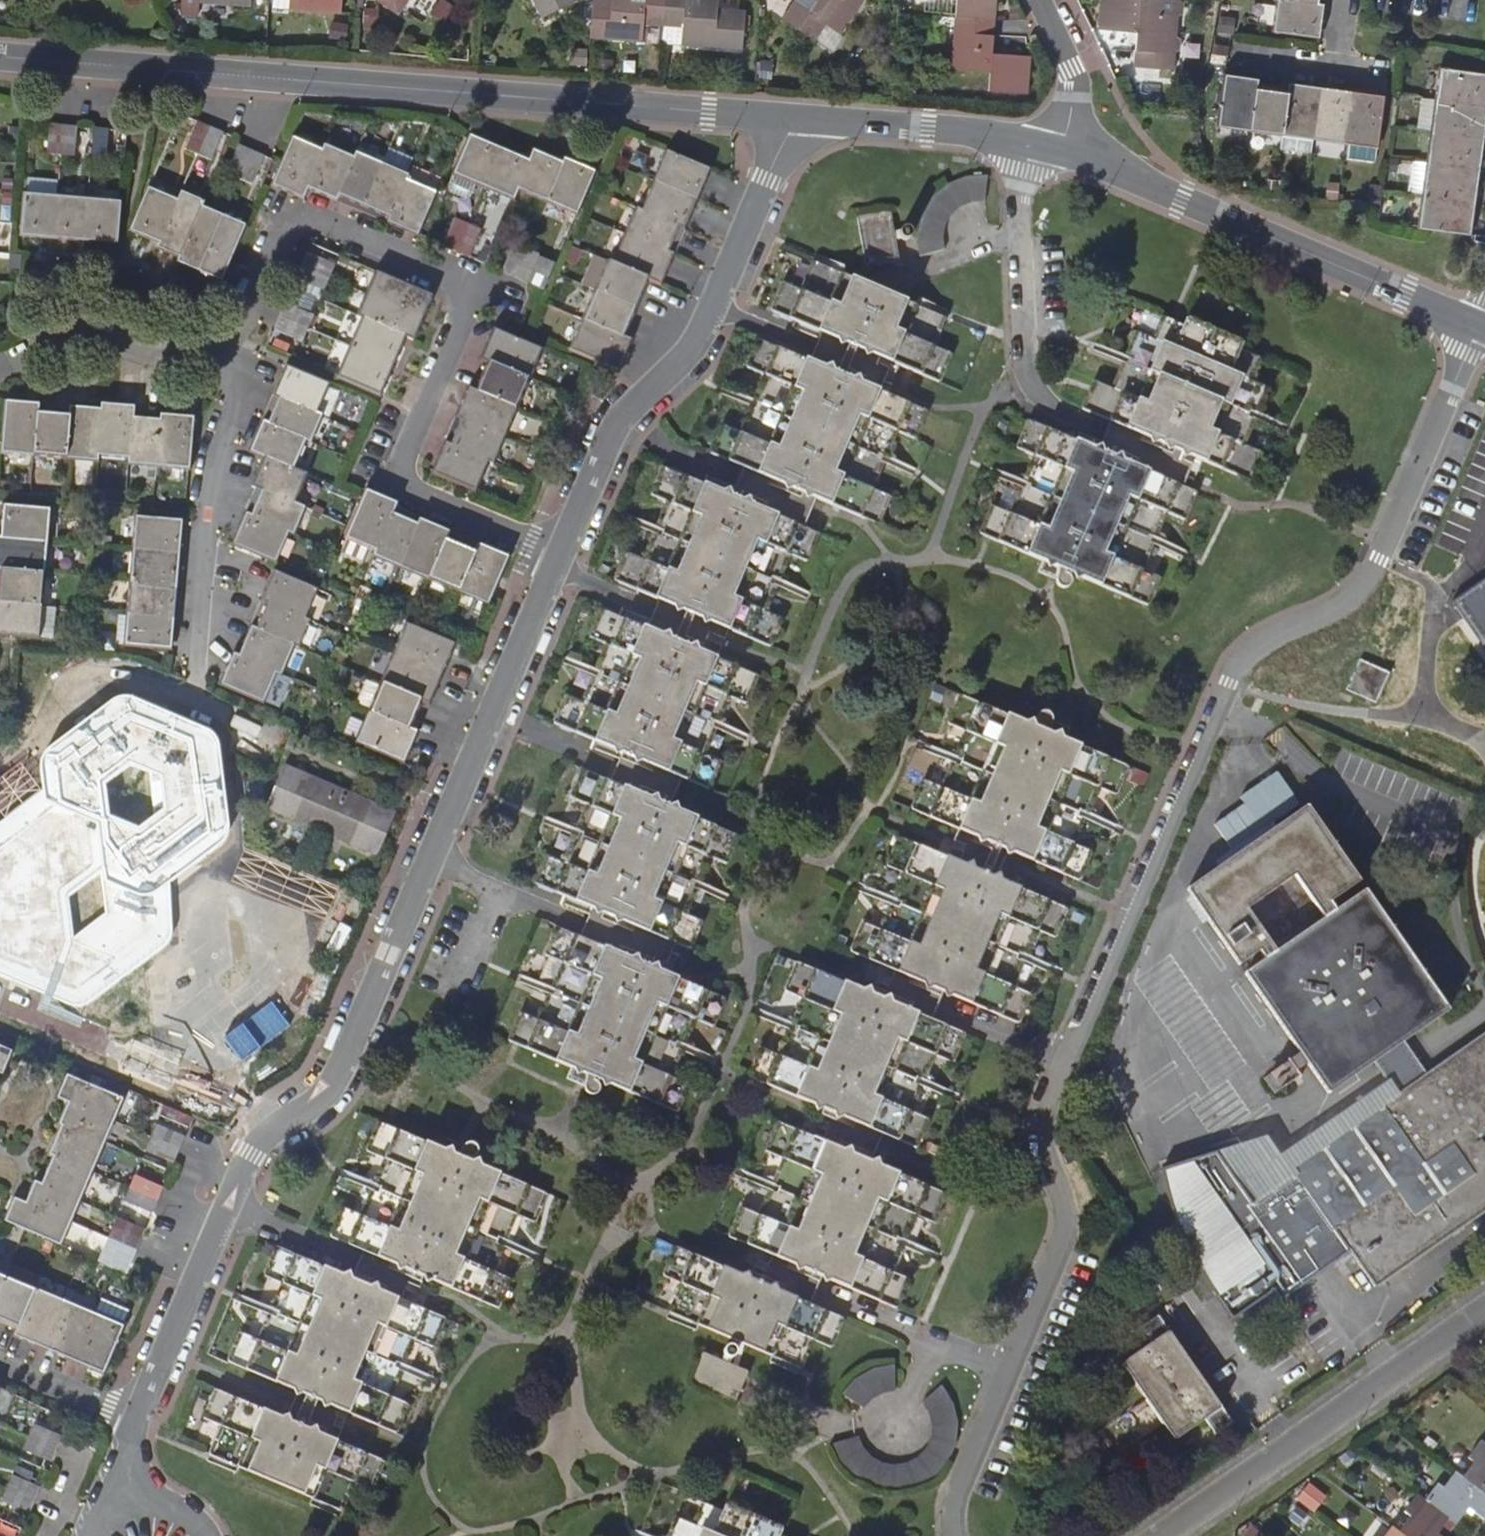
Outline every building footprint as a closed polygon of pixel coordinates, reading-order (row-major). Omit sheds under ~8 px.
[(289,7),(341,11),(342,0),(289,0),(289,7)] [(399,12),(408,0),(381,0),(399,12)] [(545,16),(580,0),(538,0),(545,16)] [(591,38),(643,42),(644,23),(664,25),(665,0),(645,0),(645,3),(630,2),(630,0),(612,0),(612,1),(604,0),(593,0),(591,38)] [(664,25),(662,43),(744,49),(747,10),(719,8),(720,0),(701,0),(701,5),(687,5),(687,0),(665,0),(664,25)] [(833,53),(844,38),(839,35),(864,0),(794,0),(782,17),(833,53)] [(996,19),(997,0),(958,0),(957,16),(996,19)] [(1096,29),(1137,32),(1134,66),(1173,69),(1179,0),(1099,0),(1096,29)] [(1324,3),(1300,0),(1278,0),(1274,29),(1319,35),(1324,3)] [(996,19),(957,16),(952,70),(992,72),(991,89),(1030,92),(1032,57),(993,54),(996,19)] [(1439,68),(1435,99),(1484,106),(1484,74),(1439,68)] [(1251,129),(1257,86),(1258,78),(1227,74),(1219,125),(1251,129)] [(1289,82),(1288,90),(1282,134),(1280,148),(1312,153),(1314,138),(1320,86),(1289,82)] [(1288,90),(1257,86),(1251,129),(1282,134),(1288,90)] [(1352,91),(1320,86),(1314,138),(1345,143),(1352,91)] [(1384,95),(1352,91),(1345,143),(1377,148),(1384,95)] [(1484,109),(1484,106),(1435,99),(1430,130),(1481,137),(1484,109)] [(199,154),(212,126),(197,119),(184,147),(199,154)] [(51,123),(48,123),(46,156),(62,157),(65,125),(51,123)] [(65,125),(62,157),(78,158),(80,126),(65,125)] [(222,131),(212,126),(199,154),(209,159),(222,131)] [(96,127),(93,160),(110,161),(112,129),(96,127)] [(1477,168),(1481,137),(1430,130),(1426,161),(1477,168)] [(485,187),(502,148),(472,135),(456,174),(485,187)] [(294,137),(276,179),(274,185),(303,198),(307,187),(324,150),(294,137)] [(326,144),(324,150),(307,187),(336,200),(355,157),(326,144)] [(240,177),(252,150),(241,145),(230,173),(240,177)] [(502,148),(485,187),(515,199),(519,189),(531,161),(502,148)] [(263,154),(252,150),(240,177),(250,182),(263,154)] [(710,168),(668,150),(656,180),(698,197),(710,168)] [(531,161),(519,189),(548,201),(564,164),(536,151),(531,161)] [(355,157),(336,200),(363,211),(383,164),(357,152),(355,157)] [(566,159),(564,164),(548,201),(577,214),(595,172),(566,159)] [(1472,200),(1477,168),(1426,161),(1414,160),(1409,191),(1422,193),(1472,200)] [(383,164),(363,211),(388,222),(406,179),(409,174),(383,164)] [(960,201),(957,177),(950,179),(942,181),(934,186),(926,191),(919,199),(913,208),(908,218),(906,227),(905,235),(905,243),(906,250),(908,257),(931,248),(930,241),(930,232),(933,223),(936,217),(942,210),(947,206),(952,204),(960,201)] [(406,179),(388,222),(418,235),(436,192),(406,179)] [(698,197),(656,180),(643,210),(685,228),(698,197)] [(131,229),(161,242),(179,200),(149,187),(131,229)] [(158,248),(179,257),(202,205),(204,201),(183,191),(179,200),(161,242),(158,248)] [(23,235),(55,237),(59,196),(26,193),(23,235)] [(1418,224),(1464,230),(1469,231),(1472,200),(1422,193),(1418,224)] [(55,237),(86,240),(90,199),(59,196),(55,237)] [(118,243),(122,201),(90,199),(86,240),(118,243)] [(202,205),(179,257),(177,261),(200,270),(224,215),(202,205)] [(685,228),(643,210),(637,207),(626,233),(674,254),(685,228)] [(859,245),(890,235),(884,214),(852,224),(859,245)] [(222,280),(246,224),(224,215),(200,270),(222,280)] [(458,253),(470,224),(455,217),(442,246),(444,246),(458,253)] [(470,224),(458,253),(471,258),(484,230),(470,224)] [(614,262),(650,277),(662,282),(674,254),(626,233),(614,262)] [(890,235),(859,245),(866,269),(897,259),(890,235)] [(515,277),(528,249),(513,242),(500,271),(515,277)] [(527,283),(530,284),(543,255),(528,249),(515,277),(527,283)] [(302,266),(331,279),(337,264),(308,251),(302,266)] [(650,277),(614,262),(609,260),(597,289),(637,306),(650,277)] [(773,310),(821,331),(895,363),(940,382),(952,354),(934,346),(946,319),(815,262),(803,291),(785,283),(773,310)] [(331,279),(302,266),(295,281),(324,293),(331,279)] [(433,296),(378,272),(368,295),(423,318),(433,296)] [(637,306),(597,289),(585,318),(625,335),(637,306)] [(358,316),(364,318),(407,337),(414,339),(423,318),(368,295),(358,316)] [(280,317),(309,329),(315,314),(287,302),(280,317)] [(274,330),(274,331),(303,343),(309,329),(280,317),(274,330)] [(1085,410),(1112,421),(1161,442),(1253,481),(1266,451),(1248,443),(1272,387),(1254,380),(1263,357),(1245,350),(1247,343),(1189,318),(1185,324),(1167,317),(1157,339),(1140,332),(1116,387),(1098,380),(1085,410)] [(395,365),(407,337),(364,318),(352,347),(395,365)] [(625,335),(585,318),(572,348),(619,368),(632,338),(625,335)] [(487,361),(529,379),(542,349),(495,329),(482,358),(487,361)] [(891,371),(895,363),(821,331),(818,338),(809,360),(882,391),(891,371)] [(927,411),(882,391),(809,360),(761,339),(749,368),(767,376),(743,432),(724,424),(713,452),(745,467),(816,497),(879,523),(891,496),(874,488),(898,432),(915,439),(927,411)] [(382,396),(395,365),(352,347),(339,377),(382,396)] [(529,379),(487,361),(475,389),(517,408),(529,379)] [(275,395),(323,416),(330,419),(342,392),(330,387),(331,384),(287,366),(275,395)] [(517,408),(475,389),(470,387),(457,417),(505,437),(517,408)] [(306,440),(311,441),(323,416),(275,395),(264,421),(306,440)] [(7,401),(3,452),(34,455),(38,411),(39,403),(7,401)] [(130,458),(134,412),(134,406),(102,404),(101,409),(98,455),(130,458)] [(71,406),(70,414),(66,458),(97,460),(98,455),(101,409),(71,406)] [(66,458),(70,414),(38,411),(34,455),(66,458)] [(162,414),(134,412),(130,458),(129,463),(158,466),(162,414)] [(194,417),(162,414),(158,466),(190,468),(194,417)] [(489,461),(494,463),(505,437),(457,417),(447,444),(489,461)] [(1041,566),(1039,572),(1063,581),(1067,571),(1149,606),(1161,576),(1144,569),(1167,514),(1185,522),(1198,491),(1149,470),(1100,449),(1030,419),(1016,450),(1034,457),(1011,512),(993,505),(980,534),(1043,561),(1041,566)] [(266,456),(293,468),(306,440),(264,421),(251,450),(266,456)] [(1154,459),(1161,442),(1112,421),(1103,443),(1100,449),(1149,470),(1154,459)] [(489,461),(447,444),(434,472),(476,491),(489,461)] [(258,488),(296,504),(308,474),(293,468),(266,456),(253,485),(258,488)] [(819,532),(804,525),(733,495),(665,467),(653,495),(669,503),(646,558),(629,551),(617,580),(657,598),(718,623),(771,646),(783,616),(765,608),(788,553),(807,560),(819,532)] [(811,510),(816,497),(745,467),(739,481),(733,495),(804,525),(811,510)] [(247,513),(290,531),(295,534),(306,508),(296,504),(258,488),(247,513)] [(368,489),(347,537),(377,550),(396,507),(397,502),(368,489)] [(50,509),(5,506),(2,538),(48,542),(50,509)] [(396,507),(377,550),(375,554),(401,566),(421,518),(396,507)] [(234,542),(277,561),(290,531),(247,513),(234,542)] [(183,520),(137,517),(134,550),(180,554),(183,520)] [(430,578),(448,537),(450,530),(421,518),(401,566),(430,578)] [(448,537),(430,578),(459,591),(477,549),(448,537)] [(2,538),(0,538),(0,570),(1,570),(45,574),(48,542),(2,538)] [(509,556),(508,555),(480,543),(477,549),(459,591),(488,604),(509,556)] [(131,581),(177,585),(180,554),(134,550),(131,581)] [(1,570),(0,582),(0,601),(42,605),(45,574),(1,570)] [(318,589),(275,571),(263,601),(305,619),(318,589)] [(58,575),(45,574),(42,605),(56,606),(58,575)] [(1452,599),(1484,647),(1484,576),(1452,599)] [(129,612),(175,615),(177,585),(131,581),(129,612)] [(657,598),(645,626),(706,652),(718,623),(657,598)] [(54,638),(56,606),(42,605),(0,601),(0,634),(54,638)] [(295,645),(300,646),(310,622),(305,619),(263,601),(252,626),(295,645)] [(757,674),(706,652),(645,626),(604,608),(592,637),(608,644),(584,701),(568,694),(556,722),(623,752),(672,772),(709,788),(721,759),(704,752),(728,695),(745,702),(757,674)] [(126,645),(165,648),(172,648),(175,615),(129,612),(129,615),(119,614),(117,639),(127,640),(126,645)] [(456,644),(408,624),(395,653),(443,674),(456,644)] [(277,672),(281,674),(295,645),(252,626),(239,655),(277,672)] [(382,683),(423,700),(431,703),(443,674),(395,653),(382,683)] [(221,683),(264,701),(277,672),(239,655),(234,654),(221,683)] [(1372,698),(1385,667),(1362,657),(1348,688),(1372,698)] [(1385,667),(1372,698),(1378,701),(1392,671),(1385,667)] [(281,674),(277,672),(264,701),(277,707),(290,678),(281,674)] [(423,700),(382,683),(370,712),(411,730),(423,700)] [(909,807),(973,835),(1021,855),(1076,878),(1088,850),(1069,842),(1094,784),(1112,792),(1124,764),(1042,729),(1046,718),(1023,709),(1019,719),(957,693),(945,722),(963,729),(938,786),(921,779),(909,807)] [(12,960),(13,972),(24,976),(32,970),(35,991),(56,1000),(74,988),(93,996),(112,982),(110,961),(67,942),(63,896),(102,869),(109,863),(143,878),(172,856),(183,860),(218,834),(207,741),(144,715),(142,705),(121,696),(84,723),(85,736),(50,762),(54,807),(43,803),(17,822),(18,834),(0,827),(0,956),(12,960)] [(411,730),(370,712),(357,741),(406,761),(418,732),(411,730)] [(666,786),(672,772),(623,752),(617,766),(611,779),(660,800),(666,786)] [(396,815),(286,767),(268,808),(379,856),(396,815)] [(739,833),(660,800),(611,779),(583,768),(571,798),(589,806),(565,860),(547,853),(534,883),(602,911),(675,942),(690,948),(702,919),(685,911),(708,855),(726,863),(739,833)] [(1240,966),(1260,953),(1263,958),(1245,972),(1328,1092),(1374,1060),(1396,1093),(1291,1166),(1295,1171),(1350,1251),(1375,1287),(1484,1211),(1484,1032),(1426,1072),(1404,1040),(1449,1009),(1366,888),(1336,908),(1332,902),(1361,882),(1308,805),(1188,890),(1240,966)] [(1064,906),(1009,883),(961,863),(897,835),(884,865),(901,873),(878,928),(860,921),(848,950),(894,969),(941,990),(1015,1021),(1028,991),(1009,983),(1032,928),(1051,936),(1064,906)] [(1009,883),(1021,855),(973,835),(961,863),(1009,883)] [(146,887),(183,860),(172,856),(143,878),(109,863),(102,869),(146,887)] [(662,971),(675,942),(602,911),(590,940),(662,971)] [(573,1073),(571,1078),(588,1086),(593,1077),(674,1111),(687,1082),(669,1074),(693,1018),(712,1026),(724,997),(662,971),(590,940),(558,926),(546,955),(563,962),(538,1019),(521,1011),(509,1040),(569,1066),(567,1071),(573,1073)] [(13,972),(12,960),(0,956),(0,966),(13,972)] [(962,1030),(930,1016),(883,996),(797,960),(784,990),(802,998),(778,1054),(760,1046),(747,1076),(832,1111),(881,1131),(912,1144),(925,1116),(908,1108),(932,1052),(949,1060),(962,1030)] [(932,1010),(941,990),(894,969),(885,991),(883,996),(930,1016),(932,1010)] [(1,1073),(11,1051),(0,1046),(0,1073),(1,1073)] [(68,1102),(113,1121),(123,1099),(67,1074),(57,1097),(68,1102)] [(59,1123),(62,1124),(104,1142),(113,1121),(68,1102),(59,1123)] [(869,1160),(881,1131),(832,1111),(821,1140),(869,1160)] [(943,1191),(869,1160),(821,1140),(775,1121),(763,1149),(780,1156),(757,1213),(739,1206),(727,1235),(770,1253),(819,1274),(894,1305),(907,1275),(889,1268),(912,1211),(931,1219),(943,1191)] [(447,1140),(444,1144),(441,1150),(379,1122),(366,1153),(383,1160),(360,1216),(342,1209),(330,1236),(363,1251),(411,1272),(406,1284),(418,1289),(423,1277),(496,1308),(509,1280),(491,1272),(516,1217),(531,1224),(545,1194),(464,1160),(468,1149),(447,1140)] [(104,1142),(62,1124),(49,1154),(54,1156),(91,1172),(104,1142)] [(153,1138),(179,1149),(184,1139),(184,1138),(158,1126),(153,1138)] [(174,1161),(179,1149),(153,1138),(148,1149),(174,1161)] [(1280,1300),(1350,1251),(1295,1171),(1252,1201),(1216,1150),(1161,1168),(1165,1188),(1170,1205),(1173,1214),(1184,1241),(1191,1254),(1197,1266),(1219,1300),(1231,1318),(1273,1289),(1280,1300)] [(91,1172),(54,1156),(41,1185),(79,1201),(91,1172)] [(157,1200),(162,1188),(136,1177),(131,1189),(157,1200)] [(79,1201),(41,1185),(34,1181),(24,1203),(70,1223),(79,1201)] [(152,1212),(157,1200),(131,1189),(126,1200),(152,1212)] [(26,1230),(55,1242),(60,1244),(70,1223),(24,1203),(14,1199),(5,1221),(26,1230)] [(135,1251),(141,1239),(114,1228),(110,1240),(135,1251)] [(131,1262),(135,1251),(110,1240),(105,1252),(130,1263),(131,1262)] [(842,1314),(808,1300),(759,1280),(674,1245),(662,1274),(680,1283),(669,1309),(800,1364),(811,1337),(830,1344),(842,1314)] [(443,1318),(399,1300),(351,1279),(276,1248),(263,1277),(281,1284),(257,1340),(239,1334),(227,1363),(296,1391),(338,1409),(393,1433),(406,1404),(389,1397),(413,1341),(430,1348),(443,1318)] [(399,1300),(406,1284),(411,1272),(363,1251),(351,1279),(399,1300)] [(813,1288),(819,1274),(770,1253),(765,1265),(759,1280),(808,1300),(813,1288)] [(0,1290),(0,1321),(17,1329),(35,1289),(6,1276),(0,1290)] [(43,1348),(64,1301),(69,1288),(40,1276),(35,1289),(17,1329),(15,1336),(43,1348)] [(102,1374),(123,1326),(129,1312),(99,1300),(94,1314),(73,1361),(102,1374)] [(64,1301),(43,1348),(73,1361),(94,1314),(64,1301)] [(1234,1422),(1159,1313),(1142,1325),(1153,1341),(1123,1362),(1175,1437),(1205,1416),(1217,1433),(1234,1422)] [(704,1348),(694,1372),(739,1392),(749,1368),(704,1348)] [(894,1389),(902,1360),(896,1359),(887,1360),(876,1362),(865,1366),(857,1370),(850,1376),(844,1382),(837,1390),(863,1406),(867,1400),(871,1396),(876,1394),(881,1391),(887,1390),(894,1389)] [(739,1392),(694,1372),(691,1381),(736,1399),(739,1392)] [(952,1393),(948,1388),(927,1409),(929,1414),(930,1417),(932,1424),(931,1431),(930,1439),(927,1445),(922,1452),(917,1456),(912,1460),(908,1462),(901,1463),(893,1464),(884,1463),(877,1460),(870,1456),(865,1451),(860,1444),(857,1436),(829,1441),(831,1451),(836,1461),(841,1468),(848,1476),(853,1480),(860,1485),(868,1489),(878,1492),(886,1493),(893,1494),(903,1493),(916,1490),(924,1486),(931,1482),(939,1476),(945,1470),(950,1463),(955,1454),(958,1446),(959,1439),(961,1431),(961,1421),(959,1410),(955,1401),(952,1393)] [(339,1431),(331,1427),(326,1438),(284,1420),(215,1390),(203,1419),(219,1427),(208,1455),(340,1511),(352,1483),(369,1490),(381,1461),(335,1441),(339,1431)] [(296,1391),(284,1420),(326,1438),(331,1427),(338,1409),(296,1391)] [(30,1438),(56,1449),(62,1437),(35,1426),(30,1438)] [(52,1461),(56,1449),(30,1438),(25,1450),(52,1461)] [(1484,1494),(1484,1443),(1481,1440),(1468,1457),(1474,1462),(1463,1477),(1484,1494)] [(1449,1518),(1456,1523),(1468,1506),(1484,1519),(1484,1494),(1463,1477),(1455,1472),(1444,1487),(1438,1483),(1425,1500),(1449,1518)] [(8,1489),(35,1500),(41,1488),(14,1476),(8,1489)] [(35,1500),(8,1489),(3,1501),(30,1513),(35,1500)] [(1407,1535),(1442,1535),(1437,1533),(1449,1518),(1425,1500),(1419,1494),(1406,1512),(1411,1516),(1400,1531),(1407,1535)] [(772,1535),(774,1530),(724,1509),(722,1515),(699,1505),(690,1527),(672,1520),(665,1535),(773,1535),(772,1535)] [(1400,1531),(1392,1526),(1385,1535),(1407,1535),(1400,1531)]
